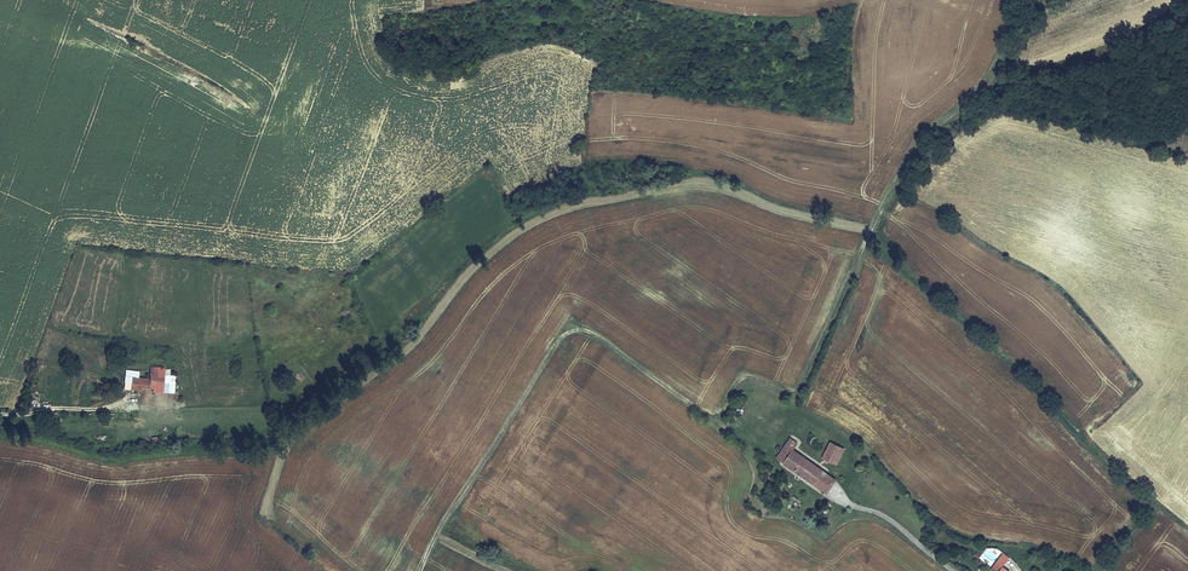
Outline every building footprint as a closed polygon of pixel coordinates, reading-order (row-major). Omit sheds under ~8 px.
[(166,369),(166,368),(154,367),(154,373),(153,384),(153,387),(153,391),(164,392),(166,369)] [(171,370),(166,369),(164,392),(175,393),(176,376),(170,375),(171,370)] [(153,384),(154,373),(151,372),(150,378),(131,376),(130,388),(137,389),(138,383),(153,384)] [(775,456),(827,493),(838,478),(795,448),(798,442),(790,436),(775,456)] [(831,440),(822,457),(838,465),(846,448),(831,440)] [(1003,565),(1009,557),(1003,552),(989,570),(1010,570),(1003,565)]
